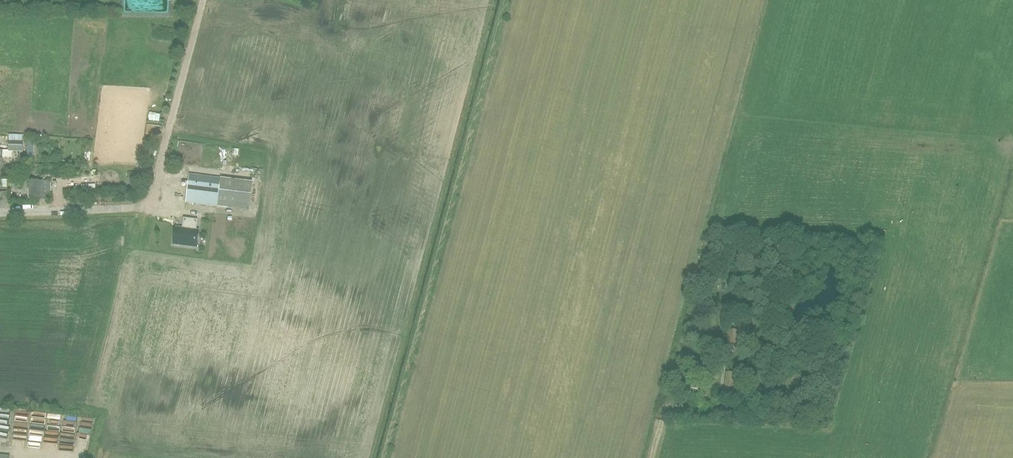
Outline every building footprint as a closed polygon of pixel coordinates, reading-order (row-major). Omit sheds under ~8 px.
[(183,138),(199,138),(199,130),(183,129),(183,138)] [(9,141),(8,151),(13,151),(23,152),(23,142),(9,141)] [(182,165),(204,165),(205,149),(183,148),(182,165)] [(253,183),(220,179),(189,175),(186,202),(227,207),(227,208),(249,211),(253,183)] [(28,200),(52,199),(51,181),(28,181),(28,200)] [(182,229),(175,229),(173,245),(196,248),(198,231),(196,231),(197,220),(183,218),(182,229)] [(738,333),(738,330),(726,331),(727,342),(732,342),(732,344),(743,344),(743,333),(738,333)] [(44,428),(45,417),(38,417),(37,427),(44,428)] [(71,430),(79,430),(78,418),(71,419),(71,430)]
